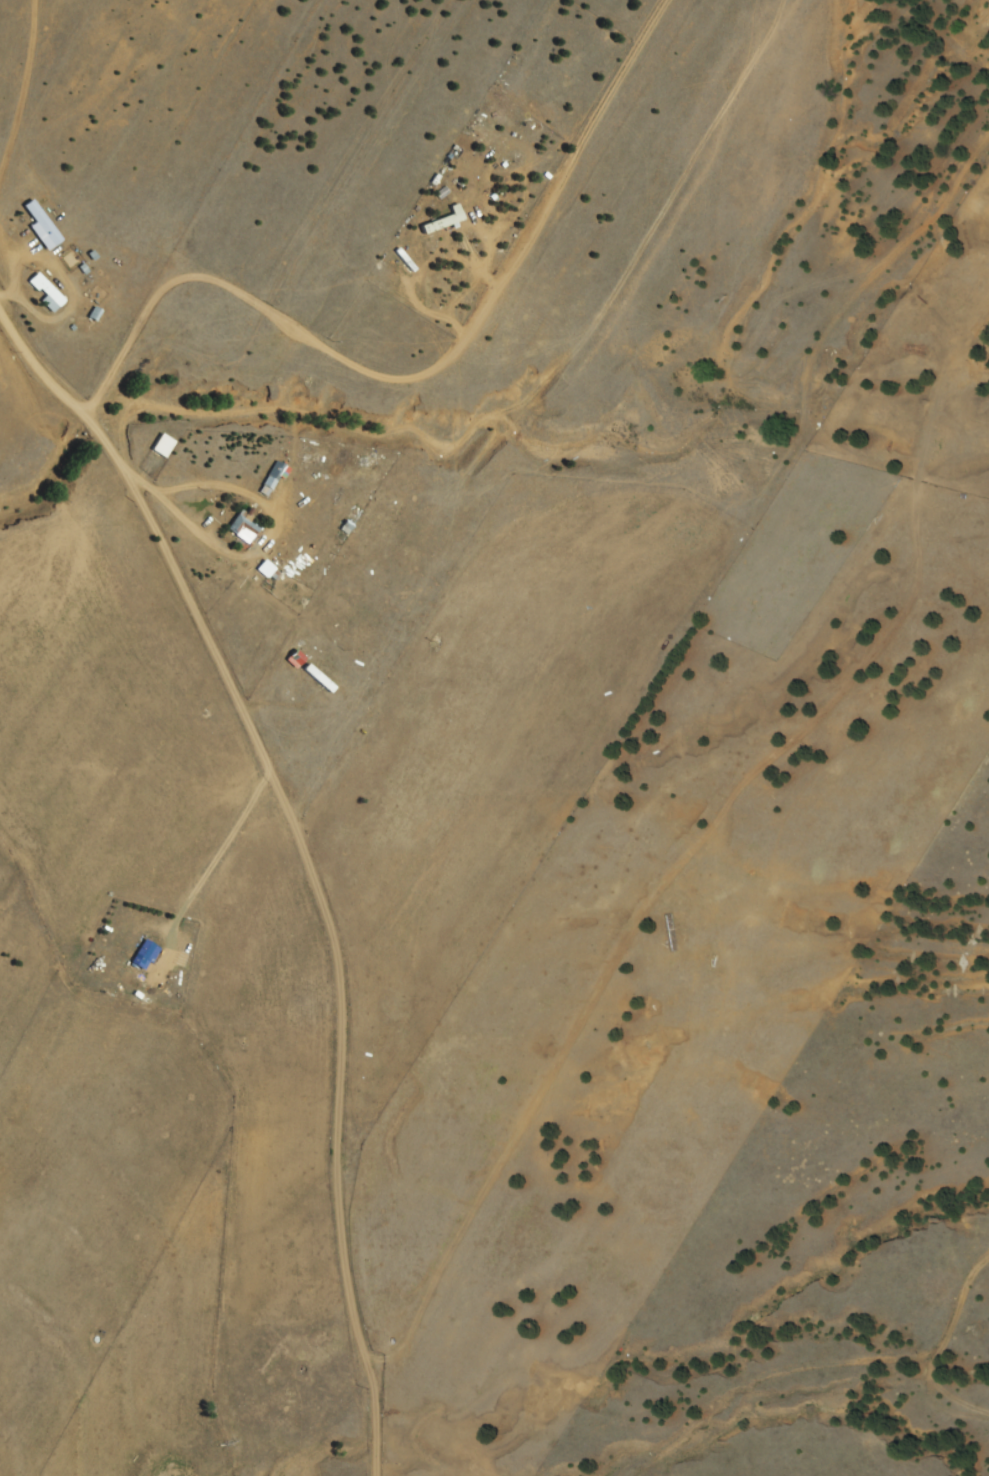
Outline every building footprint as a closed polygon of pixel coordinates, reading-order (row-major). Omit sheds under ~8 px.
[(58,240),(28,199),(18,207),(30,223),(25,226),(44,251),(58,240)] [(40,298),(36,301),(49,315),(62,302),(33,273),(24,282),(40,298)] [(162,461),(172,444),(156,434),(146,451),(162,461)] [(258,488),(268,495),(284,469),(274,462),(258,488)] [(302,660),(296,650),(284,657),(290,667),(302,660)] [(140,974),(155,950),(141,941),(125,964),(140,974)]
